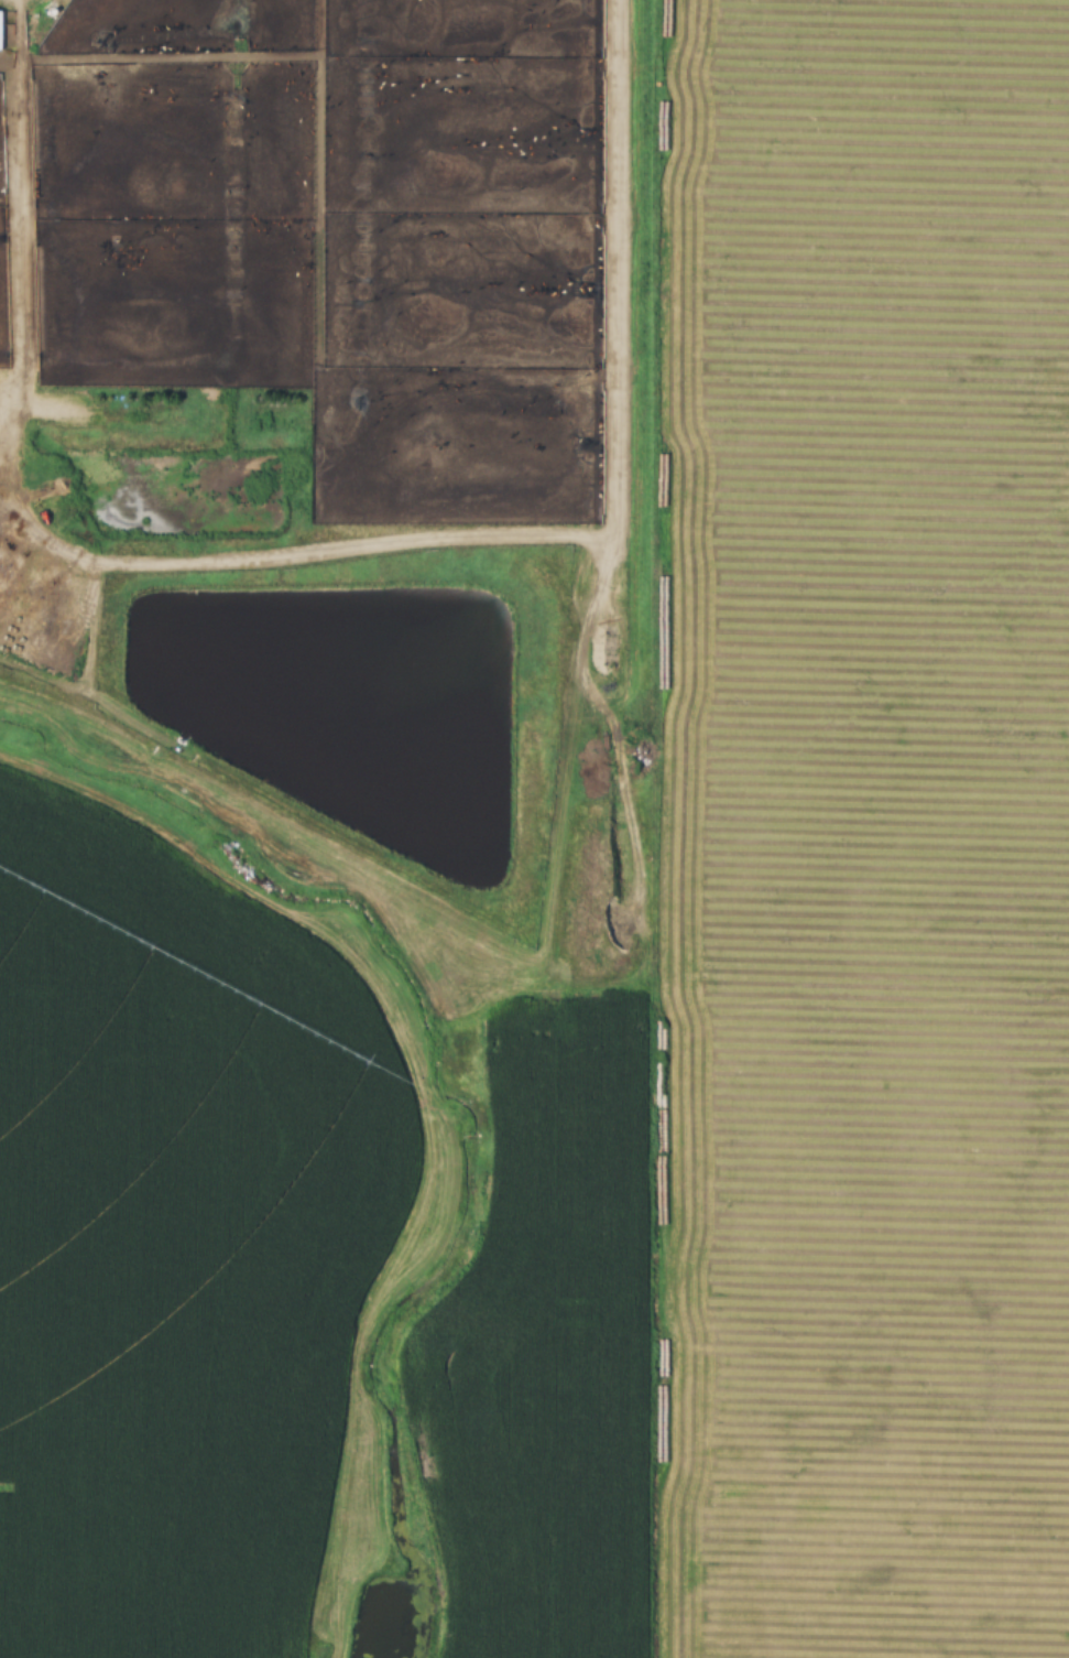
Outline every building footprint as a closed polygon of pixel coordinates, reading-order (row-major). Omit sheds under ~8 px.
[(502,796),(491,785),(480,796),(491,807),(502,796)]
